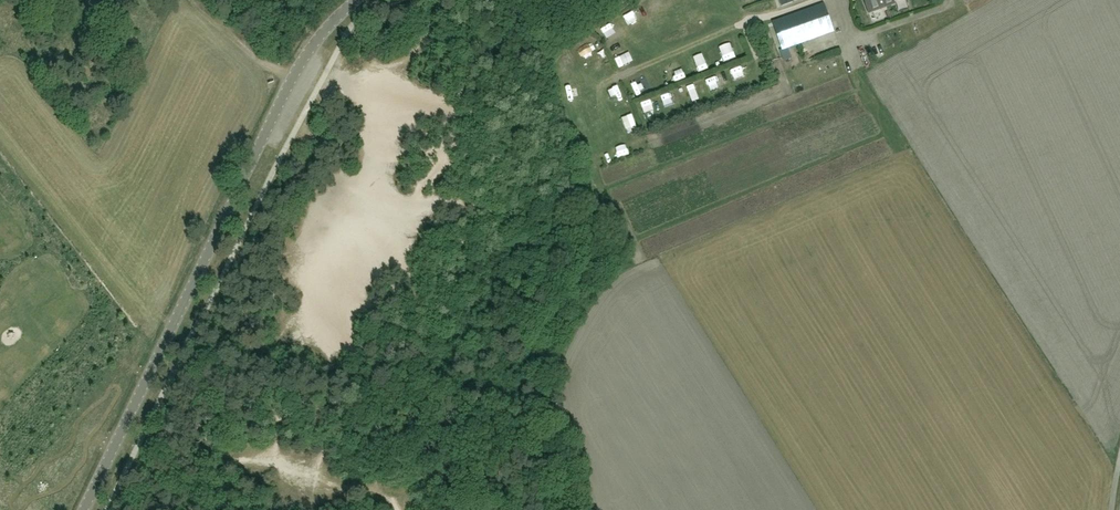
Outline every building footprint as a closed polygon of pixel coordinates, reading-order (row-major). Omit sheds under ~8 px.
[(869,13),(895,3),(894,1),(898,0),(864,0),(869,13)] [(834,31),(824,4),(773,22),(782,50),(834,31)] [(620,38),(619,27),(608,28),(608,39),(620,38)] [(593,37),(582,46),(586,51),(597,43),(593,37)] [(724,47),(727,59),(738,57),(735,44),(724,47)] [(571,67),(581,60),(573,50),(564,57),(571,67)] [(866,63),(862,51),(857,53),(861,65),(866,63)] [(615,57),(621,68),(631,62),(626,52),(615,57)] [(715,63),(711,52),(701,56),(704,67),(715,63)] [(683,60),(672,63),(675,76),(687,72),(683,60)] [(733,74),(743,72),(741,66),(731,69),(733,74)] [(709,76),(712,87),(720,85),(717,73),(709,76)] [(645,112),(654,110),(653,98),(643,99),(645,112)] [(634,112),(624,115),(627,124),(637,121),(634,112)]
